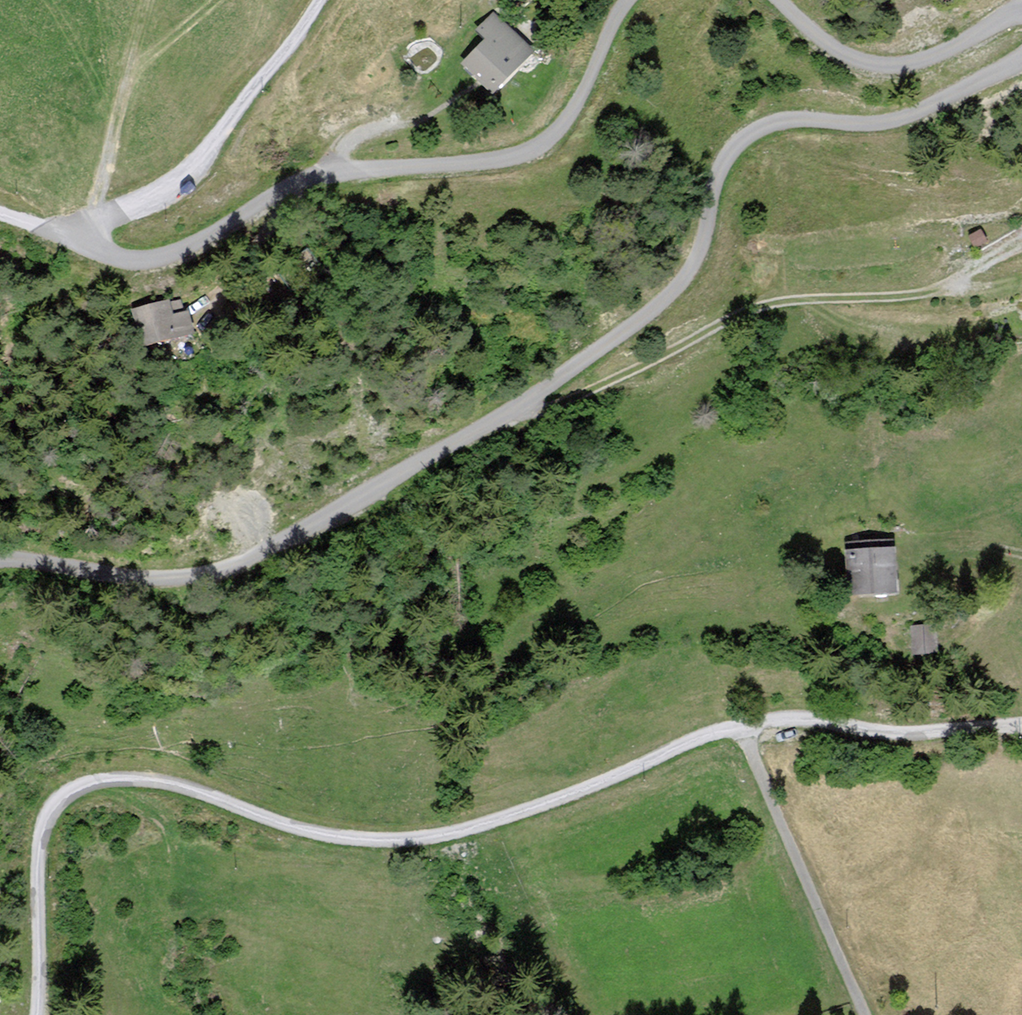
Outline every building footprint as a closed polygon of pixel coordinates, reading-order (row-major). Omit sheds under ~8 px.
[(544,59),(501,17),(481,37),(490,46),(468,68),(501,102),(544,59)] [(187,305),(186,303),(145,318),(158,354),(204,338),(197,319),(193,321),(187,305)] [(903,597),(900,556),(853,558),(855,599),(903,597)] [(946,658),(943,630),(918,633),(921,661),(946,658)]
